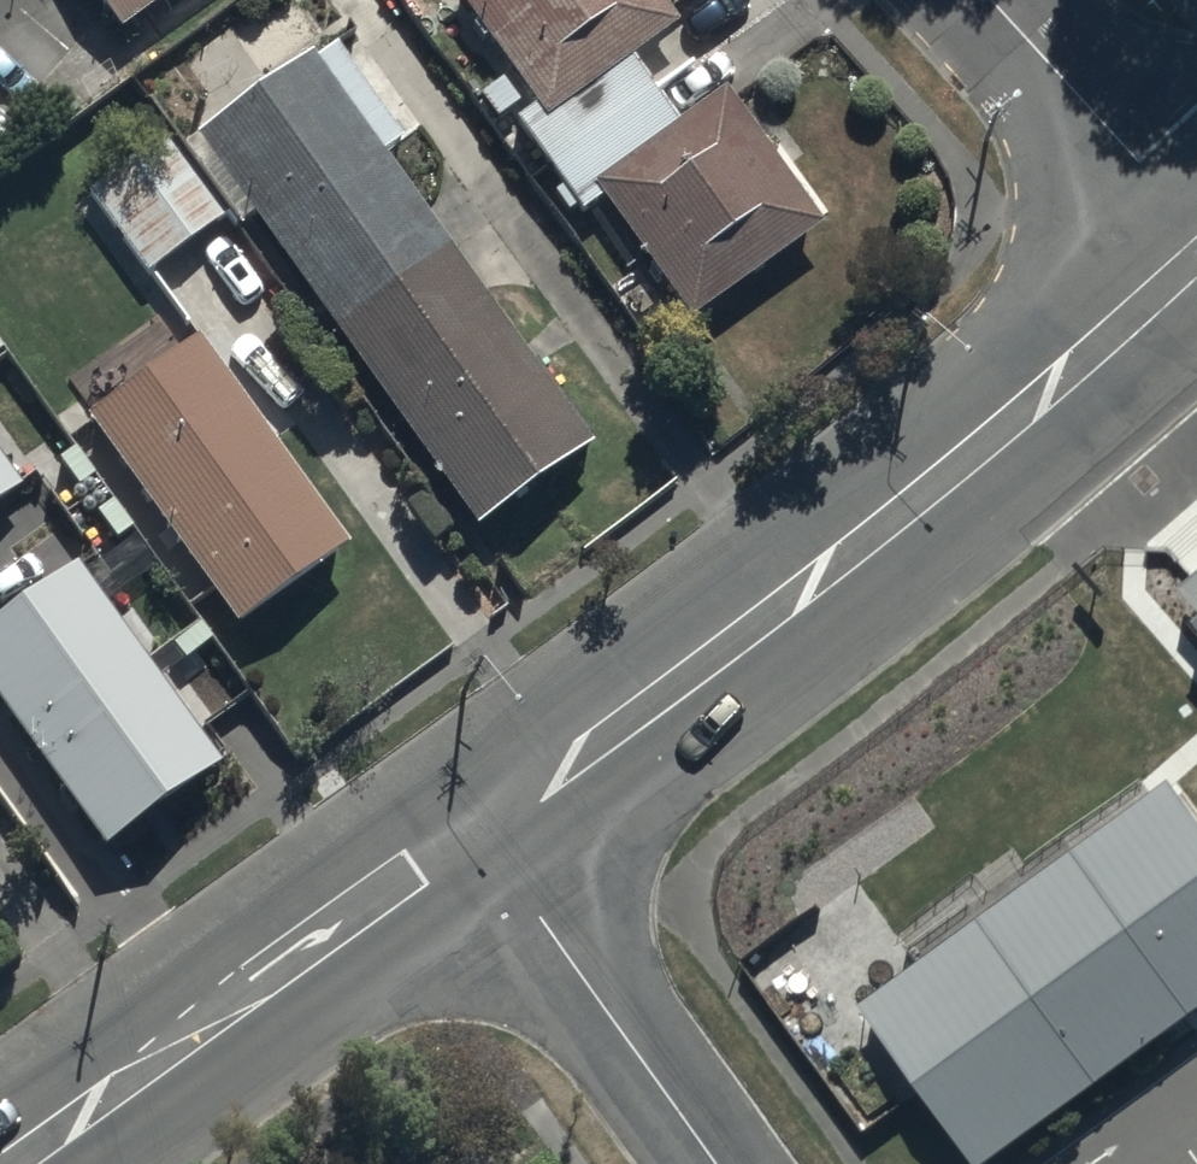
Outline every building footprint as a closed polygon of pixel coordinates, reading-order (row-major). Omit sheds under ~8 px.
[(115,28),(152,0),(94,0),(115,28)] [(535,97),(615,42),(654,17),(641,0),(465,0),(535,97)] [(535,97),(508,116),(542,163),(648,88),(615,42),(535,97)] [(188,132),(324,326),(441,247),(303,51),(188,132)] [(648,88),(542,163),(569,204),(604,182),(676,131),(648,88)] [(676,131),(604,182),(686,299),(798,220),(716,103),(676,131)] [(160,132),(79,187),(138,272),(219,216),(160,132)] [(441,247),(324,326),(467,526),(586,442),(441,247)] [(190,335),(77,415),(228,627),(340,547),(190,335)] [(13,485),(0,467),(0,494),(13,485)] [(1129,570),(1196,653),(1196,514),(1129,570)] [(69,562),(0,611),(0,708),(97,843),(212,761),(69,562)] [(1165,780),(849,1011),(962,1163),(1004,1163),(1196,1023),(1196,823),(1195,820),(1165,780)]
